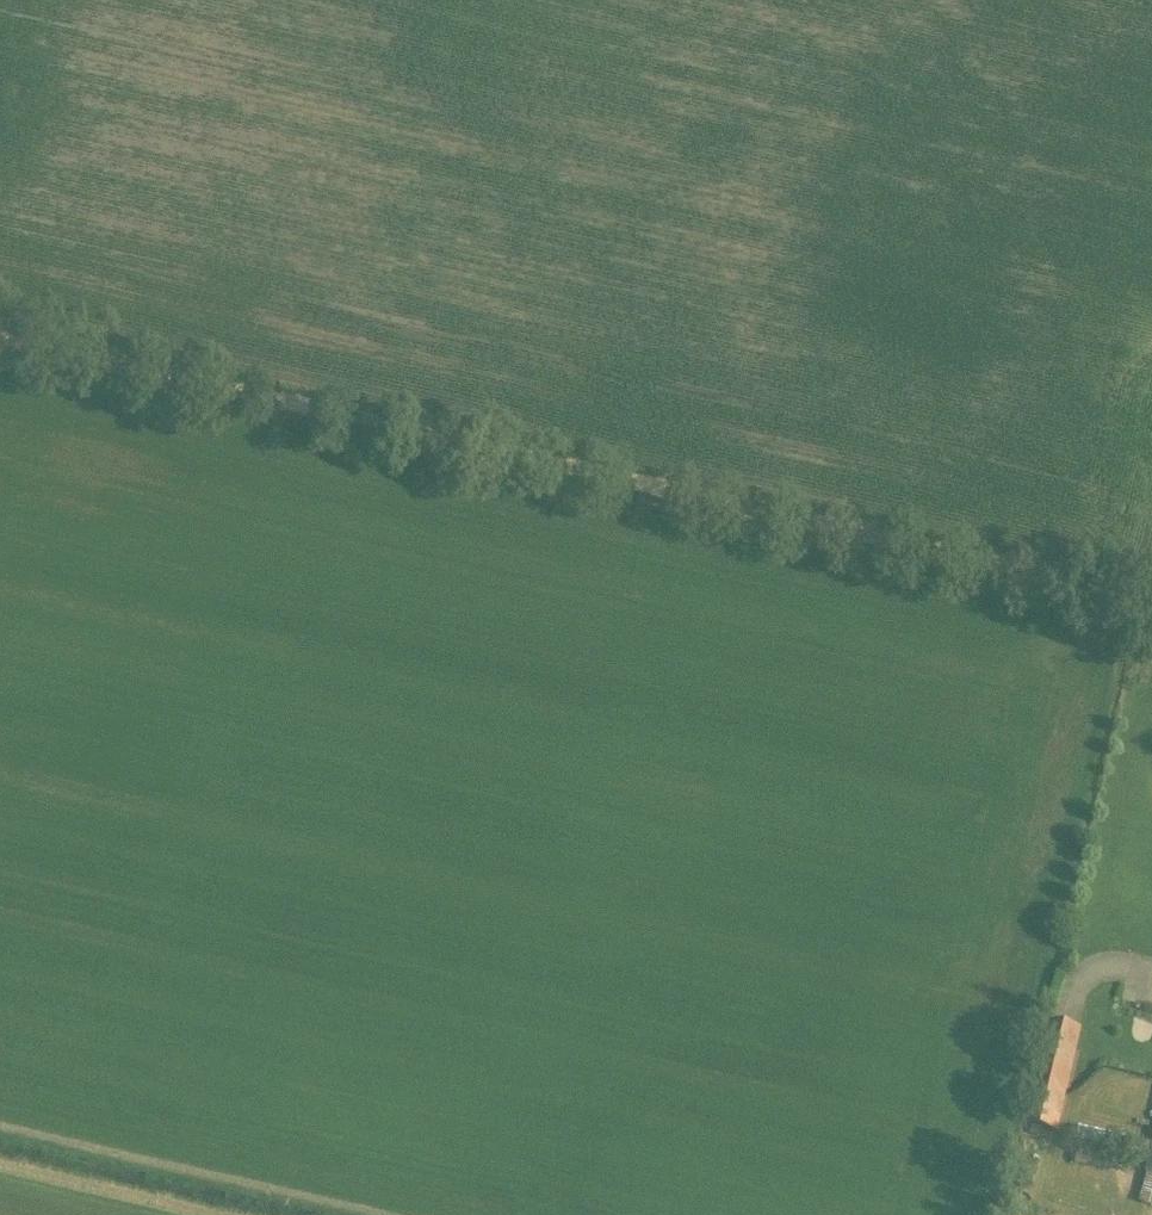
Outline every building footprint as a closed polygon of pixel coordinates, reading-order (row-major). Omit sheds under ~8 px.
[(1063,1132),(1082,1026),(1050,1021),(1031,1126),(1063,1132)]
